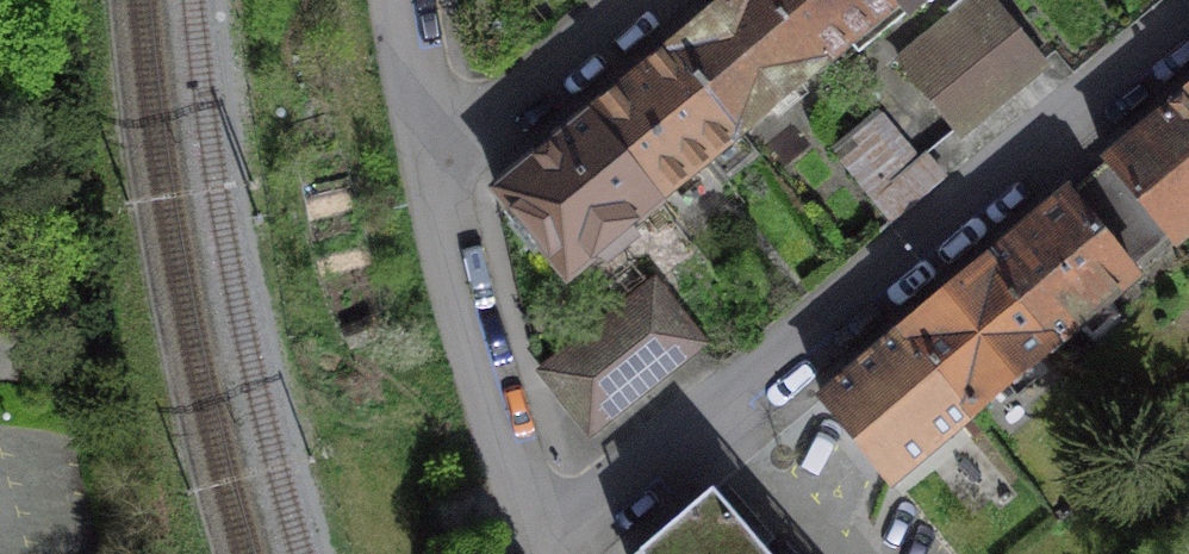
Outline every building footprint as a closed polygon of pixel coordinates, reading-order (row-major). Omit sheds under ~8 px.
[(670,46),(741,130),(820,63),(768,0),(728,0),(670,46)] [(820,63),(896,0),(768,0),(820,63)] [(895,59),(954,130),(1041,59),(993,0),(992,0),(935,46),(925,35),(895,59)] [(911,12),(925,0),(901,0),(911,12)] [(589,114),(659,197),(708,156),(727,176),(757,149),(741,130),(670,46),(589,114)] [(1108,160),(1168,232),(1177,243),(1188,234),(1188,93),(1108,160)] [(659,197),(589,114),(496,192),(567,276),(659,197)] [(1168,232),(1108,160),(1067,195),(1127,266),(1168,232)] [(1127,266),(1067,195),(984,264),(1055,347),(1135,276),(1127,266)] [(974,413),(1055,347),(984,264),(903,330),(974,413)] [(700,340),(652,281),(543,368),(590,427),(700,340)] [(974,413),(903,330),(821,398),(891,482),(974,413)] [(713,489),(639,550),(640,553),(769,553),(713,489)]
